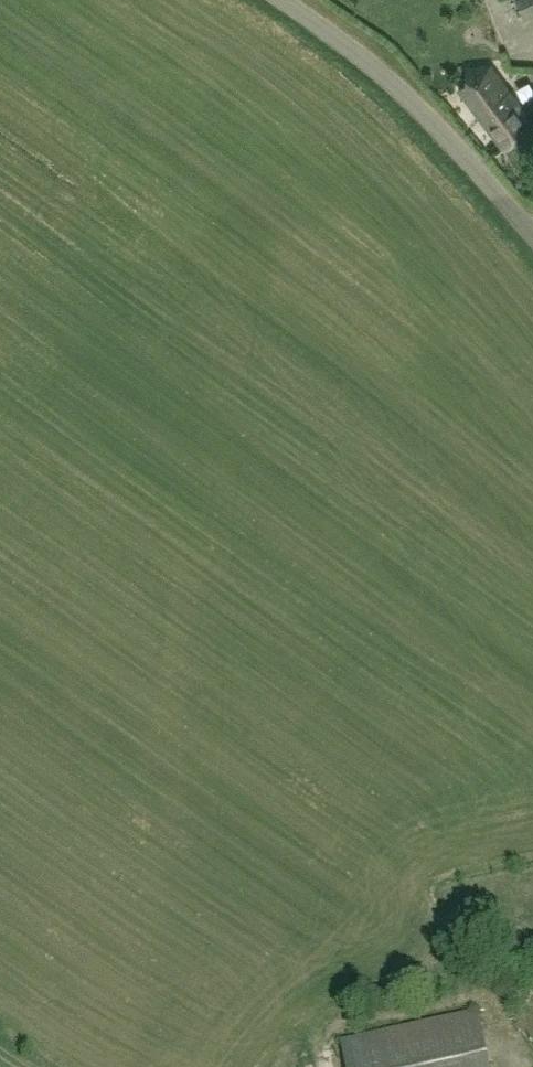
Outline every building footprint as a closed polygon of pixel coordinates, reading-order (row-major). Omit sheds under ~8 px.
[(524,16),(532,13),(532,0),(518,0),(524,16)] [(467,66),(468,80),(458,87),(503,148),(532,126),(532,125),(489,65),(467,66)] [(346,1066),(489,1066),(477,1012),(341,1042),(346,1066)]
